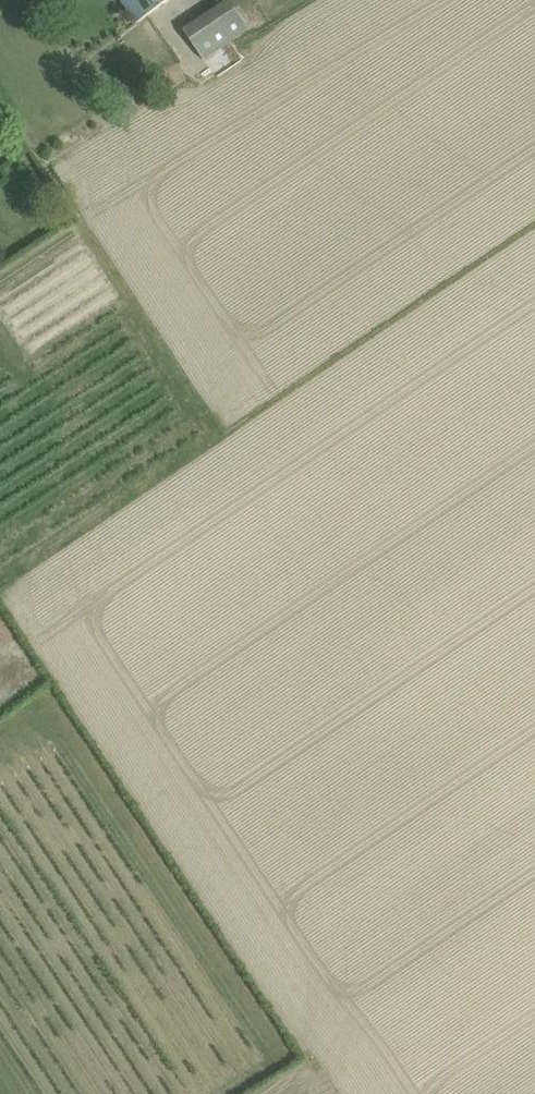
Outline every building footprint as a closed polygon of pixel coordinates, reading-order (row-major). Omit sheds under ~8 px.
[(138,23),(172,0),(122,0),(138,23)] [(203,61),(248,30),(227,0),(224,0),(181,30),(203,61)]
